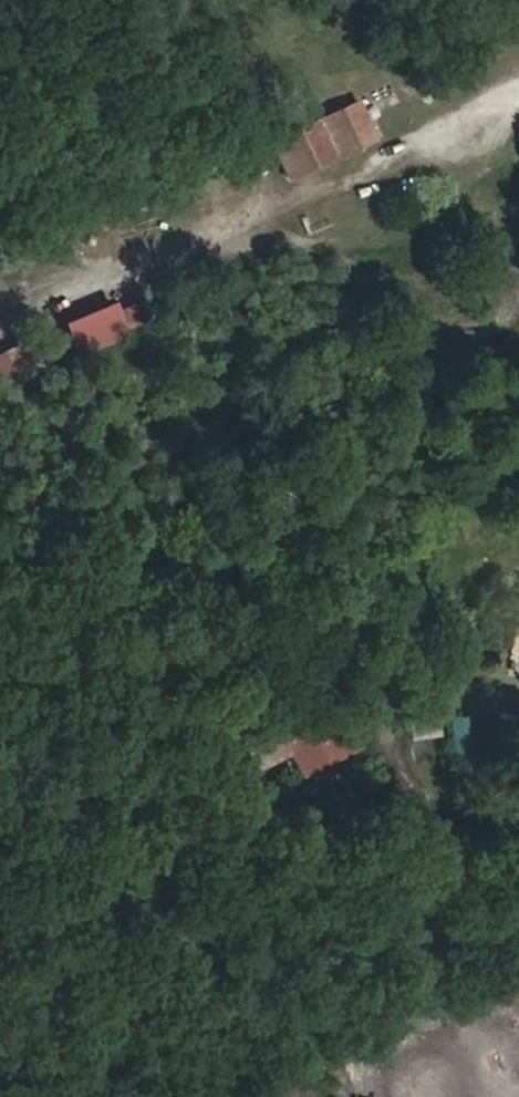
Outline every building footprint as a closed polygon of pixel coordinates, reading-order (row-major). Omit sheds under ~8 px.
[(374,138),(357,104),(293,133),(311,168),(374,138)] [(114,308),(110,298),(58,320),(73,354),(147,322),(137,298),(114,308)] [(40,383),(28,340),(0,348),(0,395),(40,383)] [(308,729),(332,717),(326,704),(302,716),(308,729)] [(357,749),(340,713),(332,717),(308,729),(281,742),(267,715),(198,749),(217,787),(286,753),(298,778),(357,749)] [(448,715),(448,756),(466,756),(466,715),(448,715)]
